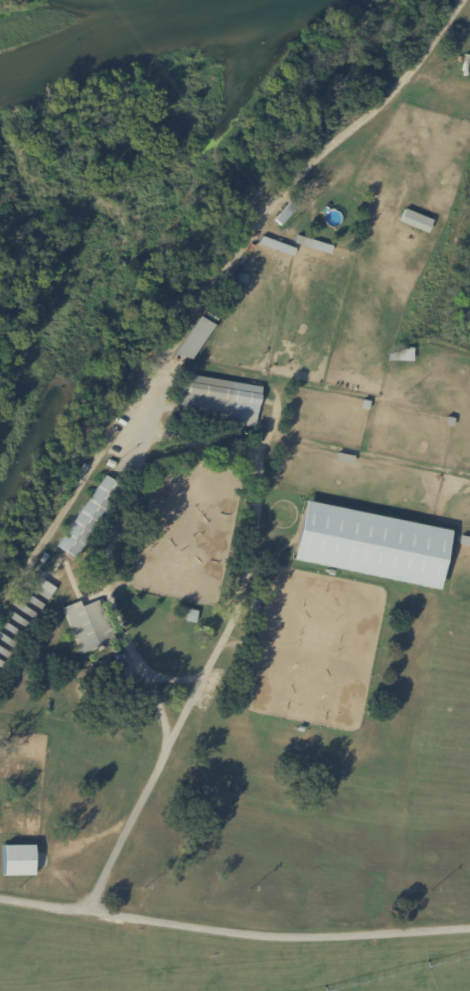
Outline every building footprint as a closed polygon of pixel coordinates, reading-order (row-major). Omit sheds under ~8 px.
[(274,221),(292,200),(299,206),(281,227),(274,221)] [(414,214),(432,221),(426,235),(398,223),(403,210),(414,214)] [(244,263),(264,235),(272,241),(252,269),(244,263)] [(294,249),(260,237),(257,244),(292,257),(294,249)] [(296,237),(304,239),(302,247),(294,244),(296,237)] [(239,274),(248,276),(245,285),(237,282),(239,274)] [(210,312),(214,306),(224,312),(221,318),(210,312)] [(187,360),(173,355),(199,317),(212,326),(189,361),(187,360)] [(391,354),(400,354),(398,362),(389,362),(391,354)] [(257,388),(261,389),(254,430),(176,416),(183,376),(257,388)] [(361,401),(369,403),(368,412),(359,410),(361,401)] [(445,418),(454,420),(452,429),(443,427),(445,418)] [(336,454),(353,458),(352,466),(334,463),(336,454)] [(110,461),(116,465),(112,470),(106,466),(110,461)] [(110,479),(124,489),(75,560),(56,547),(106,476),(110,479)] [(283,557),(430,585),(441,525),(294,496),(283,557)] [(460,537),(469,540),(467,548),(458,546),(460,537)] [(48,557),(42,566),(37,562),(42,554),(48,557)] [(42,581),(55,590),(46,603),(24,587),(28,582),(35,587),(40,580),(42,581)] [(17,597),(21,591),(23,592),(24,592),(29,596),(29,597),(36,602),(37,601),(42,604),(41,606),(43,607),(39,612),(17,597)] [(10,606),(15,600),(23,605),(22,606),(30,612),(31,610),(36,614),(35,616),(36,617),(32,622),(10,606)] [(260,601),(258,613),(249,611),(251,600),(260,601)] [(107,645),(77,657),(74,650),(76,649),(61,610),(77,604),(79,609),(96,602),(112,643),(107,645)] [(4,616),(7,611),(9,612),(10,611),(16,615),(15,616),(23,621),(24,620),(28,622),(27,624),(30,626),(26,631),(4,616)] [(196,613),(194,625),(183,623),(186,611),(196,613)] [(19,641),(0,628),(0,622),(1,620),(2,621),(2,620),(10,625),(8,626),(16,631),(17,630),(24,635),(19,641)] [(12,651),(0,643),(0,632),(3,634),(2,636),(9,641),(10,639),(13,641),(12,643),(16,646),(12,651)] [(5,661),(0,657),(0,650),(2,651),(4,649),(10,653),(8,655),(9,655),(5,661)] [(248,659),(245,676),(235,674),(238,658),(248,659)] [(110,696),(115,698),(110,711),(100,707),(106,694),(110,696)] [(32,845),(2,846),(3,876),(33,876),(32,845)]
